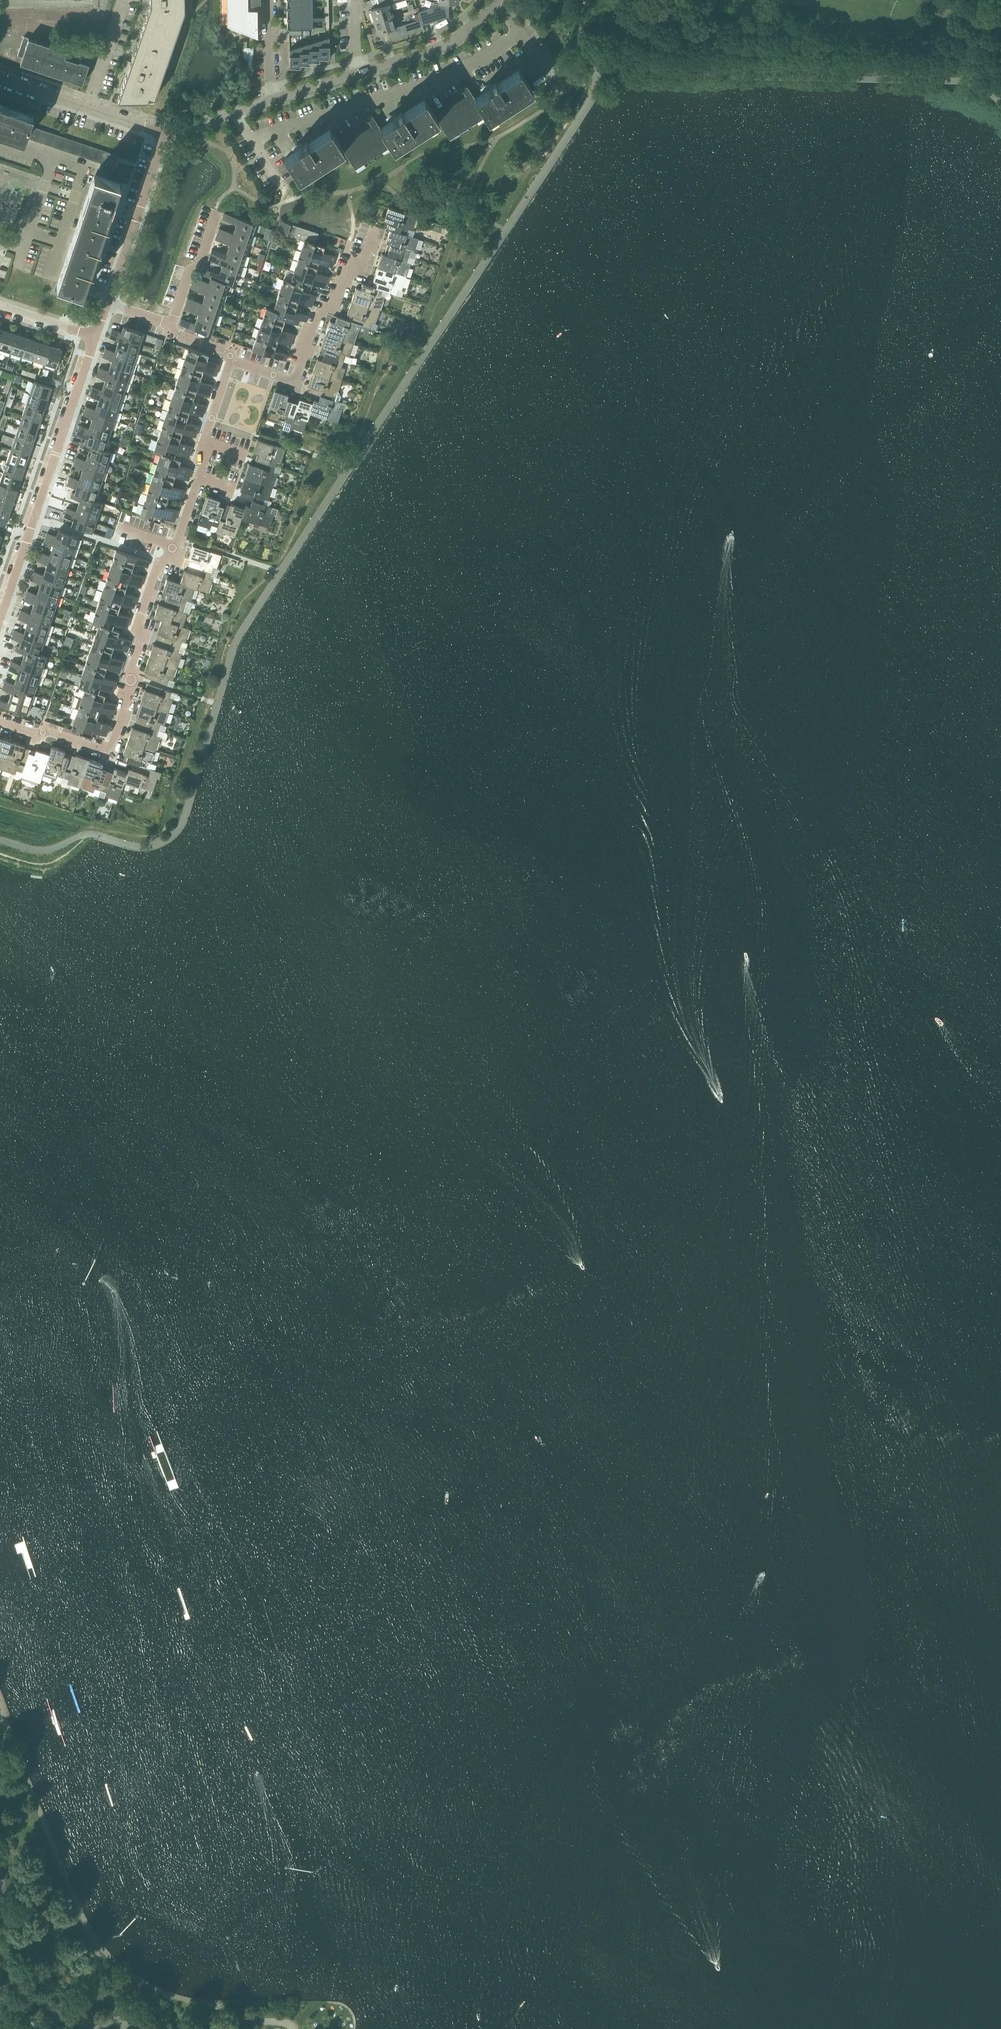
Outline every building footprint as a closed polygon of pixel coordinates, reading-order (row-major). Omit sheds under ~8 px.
[(151,5),(118,100),(154,99),(185,10),(184,0),(151,0),(151,5)] [(241,29),(258,35),(257,16),(257,15),(260,15),(261,15),(261,0),(227,0),(227,25),(241,29)] [(287,7),(289,7),(289,9),(287,9),(287,17),(289,17),(289,20),(287,20),(288,28),(313,27),(312,0),(287,0),(287,7)] [(374,21),(393,15),(390,4),(403,0),(378,0),(379,4),(382,3),(383,6),(371,10),(374,21)] [(419,13),(422,25),(423,25),(449,17),(449,5),(447,5),(447,3),(459,2),(459,0),(439,0),(439,2),(432,2),(432,7),(418,12),(419,13)] [(393,15),(374,21),(378,33),(386,30),(387,33),(388,33),(390,39),(424,29),(423,25),(422,25),(419,13),(415,14),(416,20),(397,26),(393,15)] [(329,37),(320,40),(320,58),(324,58),(330,58),(329,45),(329,37)] [(320,40),(310,43),(310,61),(314,61),(320,61),(320,58),(320,40)] [(310,43),(300,46),(301,64),(305,64),(310,64),(310,61),(310,43)] [(301,64),(300,46),(290,49),(290,54),(290,67),(295,67),(295,68),(301,67),(301,64)] [(465,99),(437,117),(436,117),(438,120),(450,138),(486,115),(488,119),(533,90),(519,69),(497,83),(496,82),(489,87),(490,89),(484,93),(484,92),(467,103),(465,99)] [(462,88),(466,95),(471,92),(467,85),(462,88)] [(370,129),(342,147),(343,149),(355,168),(391,145),(393,148),(438,120),(436,117),(437,117),(425,99),(403,113),(402,111),(394,116),(396,119),(390,123),(389,122),(373,133),(370,129)] [(26,137),(30,125),(32,117),(0,106),(0,130),(25,139),(26,137)] [(367,118),(372,125),(377,122),(372,114),(367,118)] [(35,127),(30,125),(26,137),(31,139),(35,127)] [(40,129),(35,127),(31,139),(36,140),(40,129)] [(342,147),(330,128),(308,143),(307,141),(300,146),(301,149),(295,153),(295,152),(286,157),(299,178),(343,149),(342,147)] [(40,129),(36,140),(41,142),(45,130),(40,129)] [(41,142),(46,144),(50,132),(45,130),(41,142)] [(56,134),(50,132),(46,144),(52,145),(56,134)] [(61,135),(56,134),(52,145),(57,147),(61,135)] [(57,147),(62,149),(66,137),(61,135),(57,147)] [(71,139),(66,137),(62,149),(67,151),(71,139)] [(67,151),(72,152),(76,140),(71,139),(67,151)] [(81,142),(76,140),(72,152),(77,154),(81,142)] [(82,156),(86,144),(81,142),(77,154),(82,156)] [(88,158),(92,146),(86,144),(82,156),(88,158)] [(93,159),(97,147),(92,146),(88,158),(93,159)] [(97,147),(93,159),(98,161),(102,149),(97,147)] [(98,161),(103,163),(107,151),(102,149),(98,161)] [(107,151),(103,163),(114,167),(118,154),(107,151)] [(103,163),(101,168),(112,172),(114,167),(103,163)] [(101,168),(99,174),(110,178),(112,172),(101,168)] [(110,178),(99,174),(96,173),(59,283),(81,290),(107,214),(114,217),(120,199),(113,196),(118,181),(110,178)] [(387,228),(391,229),(407,234),(409,228),(413,230),(417,216),(389,207),(384,220),(389,222),(387,228)] [(236,223),(234,228),(252,234),(256,223),(224,213),(222,219),(236,223)] [(277,231),(304,240),(305,239),(315,243),(318,233),(280,220),(277,231)] [(219,228),(217,233),(249,244),(252,234),(234,228),(232,232),(219,228)] [(391,244),(389,249),(409,256),(411,250),(415,252),(419,238),(407,234),(391,229),(386,242),(391,244)] [(229,244),(227,248),(245,254),(249,244),(217,233),(215,239),(229,244)] [(304,240),(301,250),(335,261),(336,256),(323,251),(325,246),(315,243),(305,239),(304,240)] [(212,248),(210,254),(242,265),(245,254),(227,248),(226,253),(212,248)] [(382,253),(378,267),(406,276),(411,263),(407,262),(409,256),(389,249),(387,255),(382,253)] [(301,250),(298,260),(318,267),(319,262),(333,267),(335,261),(301,250)] [(222,264),(220,269),(239,275),(242,265),(210,254),(208,260),(222,264)] [(298,260),(294,270),(328,282),(330,276),(316,272),(318,267),(298,260)] [(378,281),(376,287),(383,289),(383,290),(396,294),(398,288),(402,289),(406,276),(378,267),(373,280),(378,281)] [(203,275),(210,277),(228,283),(235,285),(239,275),(220,269),(219,273),(205,269),(203,275)] [(294,270),(291,281),(304,285),(304,286),(311,288),(312,283),(326,287),(328,282),(294,270)] [(195,277),(193,282),(225,293),(228,283),(210,277),(208,282),(195,277)] [(284,278),(280,289),(314,300),(316,294),(303,290),(304,286),(304,285),(291,281),(284,278)] [(205,293),(203,297),(221,303),(225,293),(193,282),(191,288),(205,293)] [(356,287),(352,300),(380,310),(385,296),(381,295),(383,290),(383,289),(376,287),(363,282),(361,288),(356,287)] [(280,289),(277,299),(297,306),(299,301),(312,306),(314,300),(280,289)] [(188,297),(186,303),(218,314),(221,303),(203,297),(201,302),(188,297)] [(277,299),(274,309),(273,309),(300,318),(300,319),(307,321),(309,315),(296,310),(297,306),(277,299)] [(352,315),(350,320),(350,321),(357,323),(370,328),(372,322),(376,323),(380,310),(352,300),(347,313),(352,315)] [(198,313),(196,318),(214,324),(218,314),(186,303),(184,309),(198,313)] [(267,307),(263,317),(283,324),(285,320),(298,324),(300,319),(300,318),(273,309),(274,309),(267,307)] [(330,320),(326,333),(354,343),(359,330),(355,328),(357,323),(350,321),(350,320),(337,316),(335,322),(330,320)] [(263,317),(260,328),(293,339),(295,333),(282,329),(283,324),(263,317)] [(214,324),(196,318),(195,322),(181,318),(179,324),(211,334),(214,324)] [(112,328),(111,333),(141,343),(144,333),(124,326),(122,331),(112,328)] [(260,328),(256,338),(276,345),(278,340),(291,345),(293,339),(260,328)] [(10,351),(16,334),(5,330),(0,345),(0,348),(10,351)] [(119,340),(117,346),(138,352),(141,343),(111,333),(109,337),(119,340)] [(326,348),(324,354),(344,361),(350,363),(352,357),(350,356),(354,343),(326,333),(321,347),(326,348)] [(10,351),(22,355),(28,337),(16,334),(10,351)] [(22,355),(33,359),(39,341),(28,337),(22,355)] [(276,345),(256,338),(253,349),(286,360),(288,354),(275,349),(276,345)] [(33,359),(44,363),(50,345),(39,341),(33,359)] [(50,345),(44,363),(57,367),(63,349),(50,345)] [(106,348),(104,352),(134,362),(138,352),(117,346),(115,351),(106,348)] [(189,347),(185,358),(218,369),(220,364),(207,359),(209,354),(189,347)] [(112,360),(111,365),(131,372),(134,362),(104,352),(103,356),(112,360)] [(318,358),(313,371),(341,381),(346,368),(342,366),(344,361),(324,354),(322,359),(318,358)] [(185,358),(182,368),(202,375),(203,371),(217,375),(218,369),(185,358)] [(7,363),(6,368),(13,370),(14,366),(15,361),(12,359),(10,364),(7,363)] [(99,367),(98,371),(128,381),(131,372),(111,365),(109,370),(99,367)] [(182,368),(178,379),(212,390),(213,384),(200,380),(202,375),(182,368)] [(106,379),(104,384),(125,391),(128,381),(98,371),(96,376),(106,379)] [(311,392),(321,395),(331,399),(331,398),(339,401),(341,396),(338,390),(341,381),(313,371),(309,385),(313,386),(311,392)] [(42,373),(40,379),(61,386),(63,380),(42,373)] [(178,379),(175,389),(195,396),(196,391),(210,396),(212,390),(178,379)] [(34,380),(30,392),(48,398),(52,386),(34,380)] [(93,386),(91,391),(121,401),(125,391),(104,384),(102,389),(93,386)] [(175,389),(171,399),(205,410),(207,405),(193,400),(195,396),(175,389)] [(280,419),(286,421),(293,401),(287,399),(288,395),(275,390),(265,418),(279,423),(280,419)] [(99,398),(97,403),(118,410),(121,401),(91,391),(90,395),(99,398)] [(30,392),(26,404),(44,410),(48,398),(30,392)] [(314,399),(313,403),(310,413),(338,422),(342,409),(339,407),(341,401),(339,401),(331,398),(331,399),(321,395),(319,401),(314,399)] [(293,401),(286,421),(283,429),(289,431),(290,427),(304,431),(310,413),(313,403),(300,398),(298,403),(293,401)] [(171,399),(168,409),(188,416),(189,412),(203,416),(205,410),(171,399)] [(86,405),(85,410),(115,420),(118,410),(97,403),(96,409),(86,405)] [(26,404),(23,415),(40,421),(44,410),(26,404)] [(168,409),(164,420),(198,431),(200,425),(186,421),(188,416),(168,409)] [(93,418),(91,423),(112,430),(115,420),(85,410),(83,414),(93,418)] [(23,415),(19,426),(37,432),(40,421),(23,415)] [(164,420),(161,430),(181,437),(183,432),(196,436),(198,431),(164,420)] [(80,425),(78,429),(108,439),(112,430),(91,423),(89,428),(80,425)] [(19,426),(15,438),(33,444),(37,432),(19,426)] [(86,437),(85,442),(84,442),(105,449),(108,439),(78,429),(77,434),(86,437)] [(161,430),(157,440),(191,451),(193,446),(180,441),(181,437),(161,430)] [(122,437),(120,443),(129,446),(132,440),(122,437)] [(15,438),(11,449),(29,455),(33,444),(15,438)] [(258,453),(256,459),(276,466),(278,460),(282,461),(286,448),(258,438),(253,452),(258,453)] [(154,451),(161,453),(174,457),(176,452),(189,457),(191,451),(157,440),(154,451)] [(90,449),(88,454),(109,461),(112,451),(105,449),(84,442),(85,442),(82,441),(80,446),(90,449)] [(11,449),(7,460),(25,466),(29,455),(11,449)] [(161,453),(157,463),(191,474),(193,469),(179,464),(181,459),(174,457),(161,453)] [(77,456),(75,461),(105,471),(109,461),(88,454),(86,460),(77,456)] [(249,463),(245,476),(273,486),(278,473),(274,471),(276,466),(256,459),(254,465),(249,463)] [(7,460),(4,472),(21,478),(25,466),(7,460)] [(83,468),(81,474),(102,481),(105,471),(75,461),(74,465),(83,468)] [(157,463),(154,473),(174,480),(176,475),(189,480),(191,474),(157,463)] [(0,482),(0,483),(18,489),(21,478),(4,472),(0,482)] [(154,473),(150,483),(184,495),(186,489),(173,485),(174,480),(154,473)] [(70,476),(69,480),(99,490),(102,481),(81,474),(80,479),(70,476)] [(243,497),(253,500),(263,504),(263,503),(265,498),(269,499),(273,486),(245,476),(240,490),(245,491),(243,497)] [(77,488),(75,493),(95,500),(96,500),(99,490),(69,480),(67,485),(77,488)] [(14,501),(18,489),(0,483),(0,496),(14,501)] [(150,483),(147,494),(167,500),(169,496),(182,500),(184,495),(150,483)] [(80,500),(78,505),(99,512),(102,502),(96,500),(95,500),(75,493),(72,492),(71,497),(80,500)] [(147,494),(144,504),(177,515),(179,509),(166,505),(167,500),(147,494)] [(212,524),(218,526),(224,506),(219,504),(220,500),(207,495),(197,523),(211,528),(212,524)] [(10,512),(14,501),(0,496),(0,509),(10,512)] [(246,504),(245,508),(242,518),(270,527),(274,514),(276,514),(278,508),(263,503),(263,504),(253,500),(251,506),(246,504)] [(224,506),(218,526),(216,532),(222,536),(225,533),(236,536),(242,518),(245,508),(232,503),(230,508),(224,506)] [(177,515),(144,504),(140,515),(160,521),(162,516),(175,521),(177,515)] [(67,507),(66,512),(96,522),(99,512),(78,505),(77,510),(67,507)] [(2,525),(2,523),(6,524),(10,512),(0,509),(0,526),(2,525)] [(96,522),(66,512),(64,516),(74,519),(72,525),(92,532),(96,522)] [(47,532),(46,537),(76,547),(79,537),(59,530),(57,535),(47,532)] [(54,544),(52,549),(73,556),(76,547),(46,537),(44,541),(54,544)] [(194,560),(192,565),(212,572),(213,566),(217,568),(222,554),(193,545),(189,558),(194,560)] [(41,551),(39,556),(69,566),(73,556),(52,549),(50,555),(41,551)] [(117,549),(113,560),(133,567),(135,562),(148,566),(150,560),(117,549)] [(47,564),(46,569),(66,576),(69,566),(39,556),(38,560),(47,564)] [(113,560),(110,570),(143,581),(145,576),(132,571),(133,567),(113,560)] [(185,569),(181,582),(180,583),(196,588),(209,592),(213,579),(210,578),(212,572),(192,565),(190,571),(185,569)] [(34,571),(33,575),(63,585),(66,576),(46,569),(44,574),(34,571)] [(110,570),(106,580),(126,587),(128,582),(141,587),(143,581),(110,570)] [(41,583),(39,588),(60,595),(63,585),(33,575),(31,580),(41,583)] [(167,593),(166,599),(186,605),(187,600),(191,601),(196,588),(180,583),(181,582),(167,578),(163,592),(167,593)] [(106,580),(103,591),(136,602),(138,596),(125,592),(126,587),(106,580)] [(28,590),(26,595),(56,605),(60,595),(39,588),(37,593),(28,590)] [(98,589),(95,599),(99,601),(119,608),(121,603),(134,607),(136,602),(103,591),(98,589)] [(34,602),(33,607),(53,614),(56,605),(26,595),(25,599),(34,602)] [(154,616),(162,619),(183,626),(183,625),(187,612),(184,611),(186,605),(166,599),(164,604),(159,603),(154,616)] [(99,601),(96,611),(129,622),(131,617),(118,612),(119,608),(99,601)] [(21,609),(20,614),(50,624),(53,614),(33,607),(31,613),(21,609)] [(92,622),(99,624),(113,628),(114,623),(127,628),(129,622),(96,611),(92,622)] [(28,622),(26,627),(47,634),(50,624),(20,614),(18,618),(28,622)] [(162,634),(160,639),(180,646),(182,640),(186,642),(191,628),(183,625),(183,626),(162,619),(158,632),(162,634)] [(99,624),(96,634),(129,645),(131,640),(118,635),(119,630),(113,628),(99,624)] [(15,629),(13,633),(43,643),(47,634),(26,627),(24,632),(15,629)] [(21,641),(20,646),(40,653),(43,643),(13,633),(12,638),(21,641)] [(96,634),(92,644),(112,651),(114,646),(127,651),(129,645),(96,634)] [(154,643),(149,657),(178,666),(182,653),(178,652),(180,646),(160,639),(159,645),(154,643)] [(92,644),(89,654),(122,666),(124,660),(111,655),(112,651),(92,644)] [(25,653),(23,658),(43,665),(47,655),(40,653),(20,646),(17,645),(15,650),(25,653)] [(89,654),(85,665),(106,671),(107,667),(120,671),(122,666),(89,654)] [(178,666),(149,657),(145,670),(149,671),(148,677),(167,684),(169,678),(173,679),(178,666)] [(12,660),(10,665),(40,675),(43,665),(23,658),(21,664),(12,660)] [(18,672),(17,678),(37,685),(40,675),(10,665),(9,669),(18,672)] [(85,665),(82,675),(115,686),(117,680),(104,676),(106,671),(85,665)] [(78,686),(85,688),(99,692),(100,687),(113,692),(115,686),(82,675),(78,686)] [(5,680),(4,684),(34,694),(37,685),(17,678),(15,683),(5,680)] [(12,692),(10,697),(30,704),(34,694),(4,684),(2,689),(12,692)] [(145,688),(141,702),(169,711),(174,698),(170,697),(172,691),(152,684),(150,690),(145,688)] [(85,688),(82,698),(115,709),(117,703),(104,699),(106,694),(99,692),(85,688)] [(10,697),(8,702),(0,699),(0,705),(27,714),(30,704),(10,697)] [(76,707),(78,708),(99,715),(100,710),(113,715),(115,709),(82,698),(79,697),(76,707)] [(52,699),(49,708),(55,710),(58,701),(52,699)] [(141,717),(139,722),(159,729),(161,723),(165,725),(169,711),(141,702),(136,715),(141,717)] [(78,708),(75,718),(108,730),(110,724),(97,719),(99,715),(78,708)] [(108,730),(75,718),(71,729),(92,736),(93,731),(106,735),(108,730)] [(133,726),(128,740),(157,749),(161,736),(157,735),(159,729),(139,722),(137,728),(133,726)] [(2,769),(12,740),(0,736),(0,768),(2,769)] [(17,770),(22,772),(29,752),(24,750),(25,745),(12,740),(2,769),(16,773),(17,770)] [(126,760),(136,764),(136,763),(146,767),(148,761),(152,763),(157,749),(128,740),(124,753),(128,755),(126,760)] [(57,775),(63,777),(70,757),(64,755),(66,750),(52,746),(49,753),(50,753),(43,774),(56,779),(57,775)] [(40,782),(43,774),(50,753),(49,753),(36,749),(35,753),(29,752),(22,772),(21,775),(40,782)] [(67,782),(81,787),(90,758),(77,754),(75,759),(70,757),(63,777),(69,779),(67,782)] [(95,788),(101,790),(108,770),(102,768),(103,763),(90,758),(81,787),(94,791),(95,788)] [(129,767),(128,771),(125,781),(153,791),(157,777),(159,778),(161,772),(146,767),(136,763),(136,764),(134,769),(129,767)] [(108,770),(101,790),(106,791),(105,795),(119,800),(125,781),(128,771),(115,767),(113,771),(108,770)]
